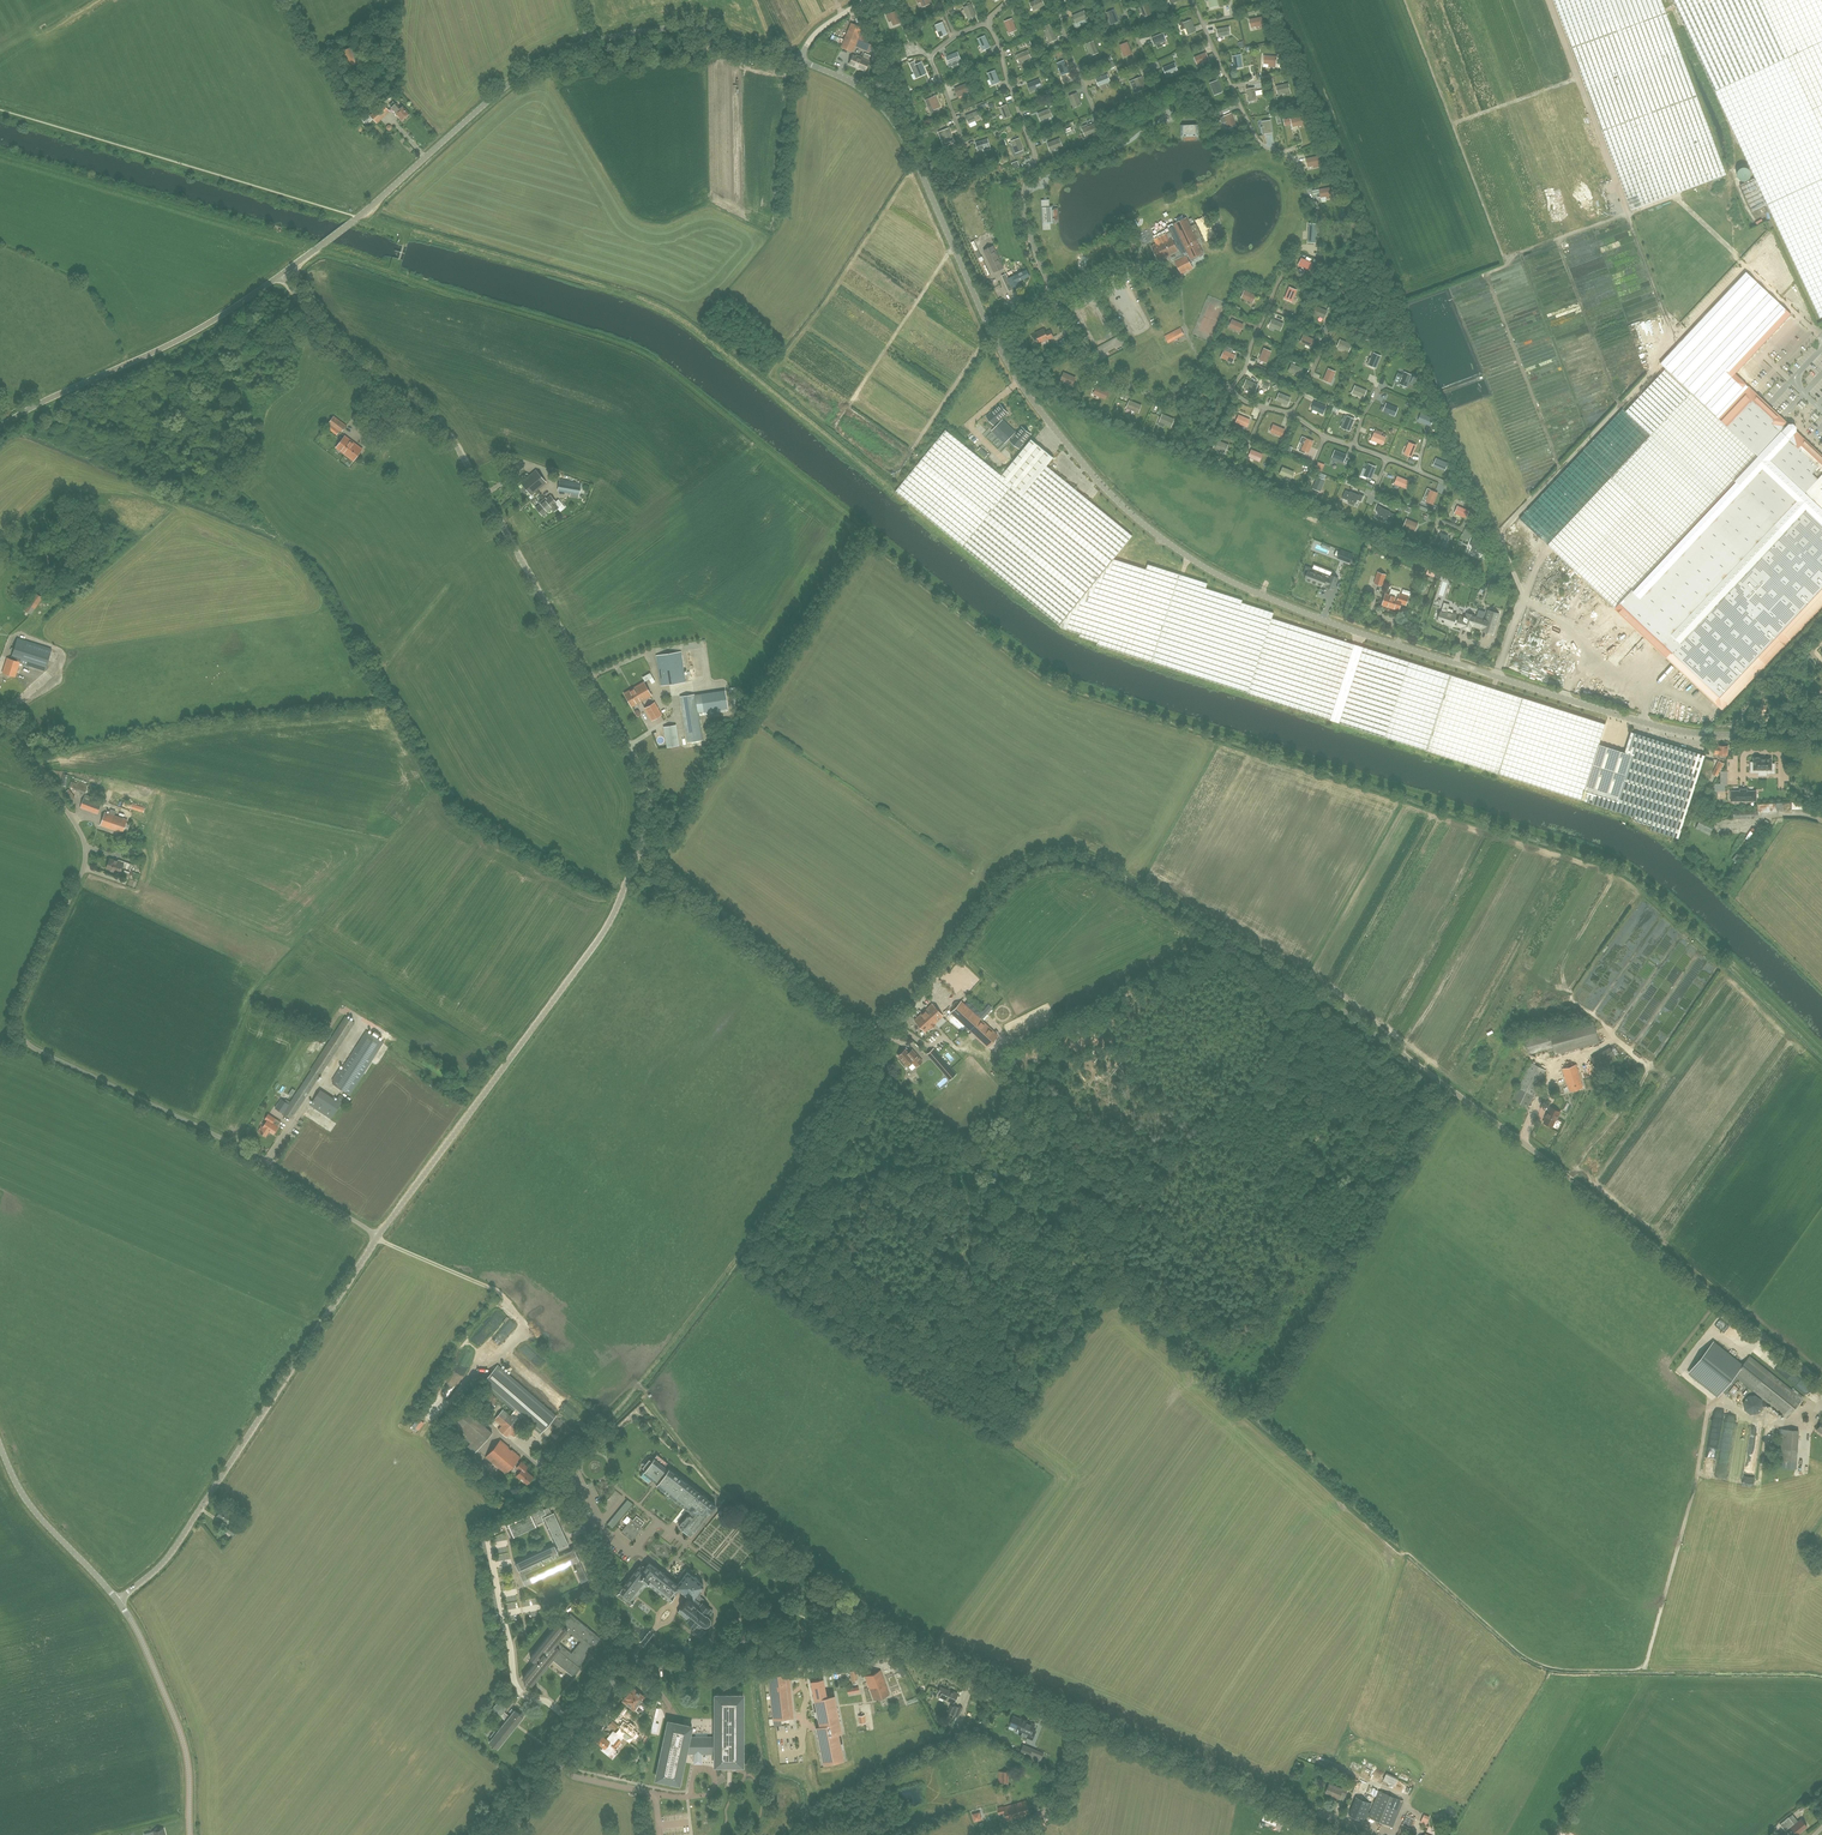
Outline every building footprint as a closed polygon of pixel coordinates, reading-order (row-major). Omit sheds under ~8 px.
[(1042,0),(1037,0),(1030,3),(1032,7),(1033,7),(1035,9),(1044,5),(1042,0)] [(1661,0),(1553,0),(1631,210),(1726,175),(1661,0)] [(1714,92),(1754,178),(1740,185),(1752,211),(1758,208),(1761,215),(1770,210),(1820,318),(1821,317),(1821,0),(1672,0),(1714,92)] [(1151,14),(1146,3),(1139,6),(1143,15),(1146,14),(1146,16),(1151,14)] [(975,16),(971,5),(964,8),(968,17),(971,16),(971,18),(975,16)] [(1118,21),(1114,10),(1107,13),(1111,23),(1113,21),(1114,23),(1118,21)] [(900,22),(896,11),(889,14),(889,15),(886,16),(888,22),(891,21),(892,24),(897,22),(897,24),(900,22)] [(1087,18),(1084,11),(1073,16),(1075,20),(1076,19),(1077,22),(1087,18)] [(1261,17),(1250,20),(1250,23),(1252,23),(1253,27),(1256,26),(1257,29),(1263,28),(1262,25),(1263,25),(1261,17)] [(1012,19),(1005,22),(1009,31),(1011,30),(1012,32),(1016,30),(1012,19)] [(1195,31),(1191,20),(1184,23),(1188,33),(1190,31),(1191,33),(1195,31)] [(851,23),(841,47),(852,52),(854,46),(869,52),(872,45),(866,43),(868,39),(860,36),(863,28),(862,28),(851,23)] [(943,23),(936,26),(940,35),(942,34),(943,36),(947,34),(943,23)] [(1048,26),(1049,29),(1045,31),(1049,41),(1052,40),(1052,41),(1057,39),(1051,25),(1048,26)] [(1230,35),(1229,27),(1217,29),(1218,34),(1219,34),(1220,37),(1230,35)] [(1155,42),(1156,45),(1157,44),(1158,48),(1163,46),(1162,42),(1166,41),(1163,33),(1152,38),(1154,42),(1155,42)] [(832,34),(830,39),(841,43),(843,39),(832,34)] [(990,47),(985,36),(978,39),(982,49),(985,47),(986,49),(990,47)] [(1098,52),(1094,41),(1087,44),(1090,54),(1093,53),(1094,54),(1098,52)] [(1132,54),(1127,42),(1120,45),(1124,55),(1127,54),(1127,55),(1132,54)] [(343,50),(349,67),(364,62),(358,45),(343,50)] [(1021,62),(1031,58),(1028,50),(1017,55),(1018,59),(1020,59),(1021,62)] [(950,66),(958,62),(957,61),(960,59),(957,52),(946,57),(948,61),(950,66)] [(869,61),(868,60),(870,56),(864,53),(863,58),(857,55),(856,57),(853,56),(849,64),(865,71),(869,61)] [(1209,60),(1206,53),(1195,57),(1196,62),(1198,61),(1199,64),(1209,60)] [(1162,67),(1174,62),(1172,55),(1159,59),(1162,67)] [(1242,67),(1240,55),(1233,56),(1235,66),(1238,66),(1238,68),(1242,67)] [(1276,57),(1264,56),(1264,59),(1266,59),(1265,64),(1269,64),(1269,67),(1275,67),(1275,64),(1276,64),(1276,57)] [(1069,72),(1065,60),(1058,63),(1061,73),(1064,72),(1065,73),(1069,72)] [(926,73),(921,62),(914,66),(912,67),(914,73),(917,72),(918,75),(922,73),(923,75),(926,73)] [(1177,70),(1174,63),(1163,68),(1165,72),(1167,72),(1168,74),(1177,70)] [(999,82),(995,71),(988,74),(992,83),(995,82),(995,84),(999,82)] [(1110,82),(1107,74),(1096,79),(1098,83),(1099,83),(1100,86),(1110,82)] [(1146,88),(1141,77),(1134,80),(1138,90),(1141,88),(1142,90),(1146,88)] [(1039,80),(1028,84),(1029,88),(1031,88),(1032,91),(1042,87),(1039,80)] [(1222,92),(1217,80),(1210,83),(1214,93),(1217,92),(1218,93),(1222,92)] [(966,84),(955,89),(957,93),(958,92),(959,95),(969,91),(966,84)] [(1288,84),(1276,86),(1277,90),(1278,89),(1279,94),(1283,93),(1284,96),(1290,94),(1289,91),(1290,91),(1288,84)] [(1256,100),(1254,88),(1247,89),(1248,100),(1251,99),(1252,101),(1256,100)] [(1081,104),(1076,93),(1069,96),(1073,106),(1076,104),(1077,106),(1081,104)] [(925,100),(926,101),(928,107),(931,112),(938,109),(937,108),(940,107),(935,96),(928,99),(925,100)] [(370,116),(377,123),(390,111),(383,103),(370,116)] [(410,114),(403,106),(400,109),(396,104),(391,108),(395,113),(402,121),(410,114)] [(1011,116),(1007,105),(1000,108),(1003,117),(1006,116),(1007,118),(1011,116)] [(1049,109),(1038,114),(1040,118),(1041,117),(1042,120),(1052,116),(1049,109)] [(977,111),(966,116),(968,120),(969,120),(970,122),(980,118),(977,111)] [(369,116),(368,115),(367,114),(361,119),(366,125),(369,122),(373,120),(369,116)] [(1060,123),(1065,121),(1062,114),(1057,116),(1060,123)] [(1226,121),(1228,126),(1231,125),(1231,127),(1235,125),(1231,114),(1221,118),(1222,122),(1226,121)] [(1303,116),(1291,119),(1292,122),(1293,122),(1294,126),(1298,125),(1298,128),(1304,127),(1304,124),(1303,116)] [(1263,134),(1272,132),(1270,121),(1262,122),(1263,128),(1262,128),(1263,134)] [(1084,134),(1085,133),(1086,133),(1087,135),(1093,133),(1094,135),(1100,133),(1098,127),(1096,128),(1094,124),(1088,127),(1087,124),(1081,127),(1083,133),(1084,134)] [(1195,136),(1196,136),(1199,136),(1199,133),(1198,124),(1190,125),(1190,136),(1194,136),(1194,137),(1195,137),(1195,136)] [(1181,136),(1184,136),(1185,136),(1185,137),(1186,137),(1186,136),(1190,136),(1190,125),(1181,125),(1181,133),(1181,136)] [(953,140),(948,129),(939,132),(941,139),(944,138),(945,141),(949,140),(950,141),(953,140)] [(990,146),(987,139),(976,143),(977,146),(979,145),(980,150),(983,149),(984,151),(990,149),(989,147),(990,146)] [(1012,152),(1015,151),(1018,150),(1018,152),(1023,150),(1019,139),(1011,141),(1012,142),(1009,144),(1012,152)] [(1059,139),(1048,143),(1050,147),(1051,147),(1052,150),(1062,146),(1059,139)] [(1030,155),(1024,157),(1025,161),(1022,162),(1023,166),(1032,163),(1030,155)] [(1318,156),(1306,159),(1307,162),(1308,162),(1309,166),(1313,165),(1313,168),(1319,167),(1319,164),(1318,156)] [(1018,160),(1012,162),(1014,169),(1020,167),(1018,160)] [(1320,192),(1317,193),(1318,198),(1322,197),(1326,196),(1326,199),(1332,198),(1332,195),(1333,195),(1331,187),(1319,190),(1320,192)] [(1049,199),(1041,200),(1042,215),(1054,214),(1054,211),(1054,209),(1053,209),(1053,208),(1053,205),(1051,206),(1051,205),(1050,205),(1049,199)] [(1054,214),(1042,215),(1043,230),(1051,230),(1051,223),(1052,223),(1054,223),(1054,220),(1054,219),(1055,219),(1055,218),(1054,218),(1054,214)] [(1156,244),(1151,246),(1158,261),(1172,255),(1173,256),(1171,257),(1173,259),(1174,259),(1175,261),(1174,261),(1181,274),(1193,268),(1189,261),(1203,255),(1202,253),(1203,253),(1199,244),(1202,243),(1194,225),(1190,227),(1186,218),(1174,224),(1175,226),(1174,227),(1173,223),(1167,226),(1169,228),(1170,231),(1154,239),(1154,240),(1156,244)] [(1312,236),(1316,236),(1317,224),(1309,224),(1309,234),(1312,234),(1312,236)] [(1253,254),(1250,256),(1257,266),(1262,262),(1264,263),(1268,260),(1266,259),(1272,255),(1264,245),(1262,247),(1261,247),(1260,248),(1254,253),(1254,252),(1252,254),(1253,254)] [(994,272),(1003,268),(993,246),(984,250),(994,272)] [(1312,263),(1301,258),(1300,262),(1301,263),(1300,266),(1309,270),(1312,263)] [(1030,276),(1027,270),(1008,278),(1006,274),(1001,276),(1008,290),(1013,288),(1013,289),(1020,286),(1018,282),(1030,276)] [(1547,545),(1572,568),(1723,710),(1821,605),(1821,456),(1794,430),(1796,428),(1796,426),(1794,425),(1793,423),(1791,423),(1789,425),(1762,400),(1760,398),(1756,394),(1752,390),(1748,387),(1745,384),(1746,384),(1743,382),(1739,378),(1735,374),(1754,352),(1755,352),(1759,348),(1759,347),(1790,314),(1746,272),(1690,332),(1660,363),(1663,365),(1691,392),(1690,393),(1665,369),(1625,411),(1650,435),(1611,477),(1547,545)] [(1254,299),(1256,295),(1248,292),(1249,288),(1243,286),(1241,292),(1243,293),(1242,298),(1251,302),(1252,299),(1254,299)] [(1288,299),(1292,301),(1296,290),(1289,287),(1285,297),(1288,298),(1288,299)] [(1325,315),(1326,311),(1315,306),(1312,313),(1322,317),(1323,314),(1325,315)] [(1283,324),(1272,319),(1270,323),(1272,324),(1271,326),(1280,331),(1283,324)] [(1242,329),(1243,324),(1232,320),(1229,327),(1239,331),(1240,328),(1242,329)] [(1168,343),(1184,335),(1180,327),(1164,336),(1168,343)] [(1046,333),(1044,329),(1035,333),(1040,342),(1048,339),(1053,337),(1050,330),(1046,333)] [(1313,344),(1314,340),(1303,335),(1301,342),(1310,346),(1311,343),(1313,344)] [(1351,344),(1340,340),(1339,344),(1340,345),(1339,347),(1348,351),(1351,344)] [(1262,361),(1266,362),(1271,352),(1264,349),(1260,358),(1263,359),(1262,361)] [(1233,359),(1235,355),(1224,350),(1221,357),(1231,361),(1232,359),(1233,359)] [(1368,364),(1376,367),(1380,356),(1374,353),(1371,359),(1370,358),(1368,364)] [(1301,373),(1302,369),(1291,364),(1289,371),(1298,375),(1299,372),(1301,373)] [(1328,369),(1324,380),(1328,382),(1328,380),(1331,381),(1335,372),(1328,369)] [(1398,383),(1407,386),(1411,375),(1404,372),(1402,378),(1401,377),(1398,383)] [(1075,378),(1064,373),(1061,380),(1072,385),(1075,378)] [(1246,385),(1245,388),(1255,392),(1258,393),(1260,389),(1257,387),(1258,385),(1247,380),(1245,384),(1246,385)] [(1262,387),(1268,389),(1270,384),(1264,381),(1262,387)] [(1364,395),(1366,390),(1355,386),(1352,393),(1362,397),(1363,394),(1364,395)] [(1094,394),(1105,399),(1108,392),(1097,387),(1094,394)] [(1288,402),(1290,398),(1279,393),(1276,400),(1286,404),(1287,401),(1288,402)] [(1141,405),(1130,401),(1127,408),(1138,412),(1141,405)] [(1326,406),(1315,402),(1313,406),(1314,407),(1313,409),(1323,413),(1326,406)] [(1397,408),(1386,404),(1385,408),(1386,409),(1385,411),(1394,415),(1397,408)] [(994,425),(997,422),(999,424),(992,431),(998,437),(1009,426),(1003,419),(1002,421),(1000,419),(1007,413),(1000,405),(987,416),(994,425)] [(409,420),(409,421),(394,408),(390,413),(401,422),(402,421),(416,434),(420,429),(409,420)] [(1421,418),(1418,424),(1424,426),(1425,423),(1429,425),(1432,418),(1421,414),(1419,418),(1421,418)] [(1160,422),(1171,426),(1174,419),(1163,415),(1160,422)] [(1248,424),(1250,420),(1239,415),(1236,422),(1245,426),(1247,423),(1248,424)] [(334,416),(326,427),(337,435),(339,431),(341,433),(346,426),(334,416)] [(389,421),(384,417),(378,423),(373,428),(370,431),(375,435),(378,433),(382,428),(389,421)] [(1345,422),(1343,422),(1342,425),(1341,427),(1345,429),(1349,430),(1354,419),(1347,417),(1345,422)] [(1284,429),(1273,425),(1271,429),(1273,430),(1272,432),(1281,436),(1284,429)] [(1019,448),(1030,434),(1022,427),(1016,435),(1014,433),(1015,432),(1009,426),(998,437),(1005,443),(1011,436),(1013,438),(1011,441),(1019,448)] [(1347,642),(1272,618),(1274,612),(1270,611),(1267,610),(1251,605),(1247,604),(1242,602),(1242,600),(1206,588),(1207,583),(1148,564),(1146,569),(1113,559),(1132,536),(1082,495),(1043,463),(1050,454),(1033,440),(1032,439),(1007,470),(1004,468),(999,473),(953,436),(949,432),(946,430),(896,491),(898,494),(1059,625),(1062,628),(1080,634),(1079,636),(1088,639),(1092,640),(1098,642),(1097,644),(1135,657),(1164,666),(1248,692),(1247,694),(1319,716),(1347,642)] [(1385,437),(1374,433),(1372,437),(1374,437),(1373,440),(1382,444),(1385,437)] [(340,441),(338,444),(338,445),(336,447),(354,461),(362,449),(345,436),(341,441),(340,441)] [(1304,451),(1309,452),(1313,441),(1306,438),(1302,448),(1305,449),(1304,451)] [(1226,449),(1228,445),(1217,440),(1214,447),(1224,451),(1225,448),(1226,449)] [(1407,455),(1411,456),(1416,445),(1409,442),(1405,452),(1408,453),(1407,455)] [(981,446),(977,449),(984,457),(988,454),(981,446)] [(1262,454),(1251,450),(1250,454),(1251,455),(1250,457),(1260,461),(1262,454)] [(1346,455),(1335,451),(1333,455),(1335,455),(1334,458),(1343,462),(1346,455)] [(1447,463),(1436,458),(1434,463),(1436,463),(1435,466),(1444,470),(1447,463)] [(1316,468),(1322,471),(1325,463),(1318,461),(1316,468)] [(1367,476),(1371,478),(1375,467),(1368,464),(1365,474),(1367,475),(1367,476)] [(1292,476),(1294,472),(1283,467),(1280,474),(1289,478),(1290,475),(1292,476)] [(521,483),(528,490),(531,495),(535,492),(546,482),(536,470),(521,483)] [(1408,481),(1397,476),(1396,481),(1397,481),(1396,484),(1405,488),(1408,481)] [(1317,477),(1313,488),(1317,490),(1318,488),(1320,489),(1324,480),(1317,477)] [(581,483),(560,479),(558,491),(579,495),(581,483)] [(1350,501),(1351,500),(1356,502),(1357,499),(1361,501),(1363,496),(1359,494),(1358,495),(1351,492),(1347,490),(1343,498),(1350,501)] [(1429,502),(1433,504),(1437,493),(1430,490),(1426,500),(1429,501),(1429,502)] [(551,507),(554,511),(562,504),(558,499),(556,502),(550,496),(545,500),(551,507)] [(551,507),(545,500),(544,499),(541,502),(542,503),(536,508),(542,515),(551,507)] [(1384,517),(1384,518),(1391,522),(1394,514),(1389,512),(1390,512),(1382,508),(1382,507),(1378,505),(1376,511),(1379,512),(1378,515),(1384,517)] [(1469,511),(1458,506),(1456,510),(1457,511),(1456,514),(1466,518),(1469,511)] [(1416,528),(1418,523),(1407,519),(1404,526),(1413,530),(1415,527),(1416,528)] [(1445,535),(1441,533),(1436,544),(1443,547),(1447,537),(1444,536),(1445,535)] [(1477,541),(1472,539),(1470,545),(1475,547),(1474,549),(1478,551),(1478,552),(1485,555),(1488,548),(1484,546),(1484,545),(1477,542),(1477,541)] [(1352,555),(1341,551),(1338,557),(1349,562),(1352,555)] [(1306,579),(1322,586),(1323,583),(1327,585),(1327,586),(1333,588),(1337,578),(1306,566),(1303,574),(1307,575),(1306,579)] [(1428,568),(1426,574),(1435,576),(1436,570),(1428,568)] [(1386,574),(1377,572),(1374,583),(1383,586),(1386,574)] [(37,589),(23,610),(33,616),(47,596),(37,589)] [(1386,594),(1382,605),(1399,610),(1401,603),(1406,604),(1408,597),(1400,594),(1398,598),(1386,594)] [(1468,610),(1467,613),(1466,617),(1464,616),(1464,618),(1460,616),(1459,620),(1455,618),(1456,613),(1453,613),(1454,610),(1448,608),(1446,614),(1441,612),(1438,621),(1442,622),(1444,623),(1447,624),(1452,625),(1454,622),(1458,623),(1457,626),(1470,628),(1471,625),(1483,629),(1482,630),(1492,633),(1499,614),(1500,611),(1489,608),(1488,611),(1486,619),(1483,618),(1476,616),(1474,616),(1475,612),(1468,610)] [(45,671),(51,649),(17,638),(10,659),(7,658),(2,672),(14,677),(19,663),(45,671)] [(1359,645),(1352,643),(1347,642),(1319,716),(1340,723),(1424,749),(1507,776),(1531,700),(1495,689),(1491,687),(1364,647),(1359,645)] [(681,651),(657,655),(661,685),(685,681),(681,651)] [(642,676),(645,681),(653,677),(650,672),(642,676)] [(624,693),(632,706),(651,695),(644,682),(624,693)] [(689,742),(701,740),(703,740),(699,713),(703,712),(704,715),(728,711),(725,690),(695,694),(698,713),(697,713),(694,694),(683,696),(689,742)] [(1604,726),(1605,723),(1531,700),(1507,776),(1606,808),(1634,816),(1633,820),(1635,820),(1652,825),(1651,829),(1650,829),(1653,830),(1656,831),(1678,837),(1704,755),(1631,733),(1630,732),(1623,752),(1598,744),(1604,726)] [(655,702),(645,708),(652,720),(662,714),(655,702)] [(663,727),(667,747),(679,745),(676,725),(663,727)] [(1719,753),(1719,759),(1725,760),(1725,756),(1727,756),(1728,746),(1715,745),(1715,753),(1719,753)] [(1754,757),(1753,757),(1753,758),(1753,762),(1750,762),(1750,772),(1758,772),(1758,775),(1766,775),(1766,774),(1766,769),(1771,769),(1771,770),(1771,769),(1775,769),(1775,763),(1771,763),(1771,759),(1764,759),(1762,759),(1761,759),(1761,758),(1761,757),(1760,757),(1754,757)] [(1700,778),(1710,781),(1714,761),(1705,758),(1700,778)] [(1711,774),(1717,777),(1724,763),(1718,760),(1711,774)] [(69,789),(63,793),(70,802),(76,797),(69,789)] [(1755,791),(1746,791),(1746,789),(1740,789),(1740,791),(1731,791),(1730,791),(1731,791),(1731,800),(1730,800),(1730,801),(1731,801),(1755,801),(1756,801),(1756,800),(1756,792),(1756,791),(1755,791)] [(102,804),(84,797),(80,808),(98,814),(102,804)] [(1776,803),(1776,802),(1757,804),(1757,808),(1757,809),(1733,810),(1733,819),(1754,818),(1754,817),(1758,817),(1758,813),(1777,811),(1776,809),(1782,809),(1782,803),(1776,803)] [(132,803),(130,808),(144,813),(145,808),(132,803)] [(101,825),(123,832),(127,819),(105,812),(101,825)] [(1702,815),(1695,828),(1709,835),(1715,821),(1702,815)] [(115,870),(114,871),(130,877),(132,871),(130,870),(132,864),(119,860),(118,860),(118,861),(110,859),(107,868),(115,870)] [(987,1046),(990,1043),(997,1035),(961,1002),(951,1012),(972,1030),(971,1031),(987,1046)] [(942,1016),(932,1004),(914,1020),(925,1032),(942,1016)] [(345,1016),(289,1104),(281,1099),(275,1108),(292,1119),(354,1022),(345,1016)] [(1529,1054),(1543,1050),(1553,1047),(1555,1055),(1599,1042),(1593,1022),(1547,1035),(1547,1033),(1525,1039),(1529,1054)] [(366,1030),(332,1083),(350,1095),(384,1042),(366,1030)] [(1612,1046),(1592,1056),(1599,1069),(1618,1059),(1612,1046)] [(922,1061),(914,1052),(912,1049),(908,1053),(905,1050),(898,1055),(901,1059),(899,1061),(904,1066),(906,1065),(911,1061),(916,1067),(922,1061)] [(951,1068),(937,1052),(931,1056),(946,1073),(951,1068)] [(1546,1070),(1543,1068),(1531,1063),(1513,1101),(1527,1108),(1546,1070)] [(1576,1065),(1562,1069),(1567,1085),(1568,1085),(1570,1092),(1583,1088),(1580,1080),(1581,1080),(1576,1065)] [(310,1105),(331,1119),(344,1098),(340,1095),(336,1100),(320,1090),(310,1105)] [(1546,1125),(1549,1127),(1551,1126),(1552,1127),(1555,1120),(1556,1120),(1560,1112),(1550,1107),(1546,1115),(1547,1116),(1544,1123),(1545,1123),(1546,1125)] [(268,1114),(265,1119),(267,1120),(263,1126),(262,1125),(258,1131),(266,1136),(269,1131),(274,1134),(278,1127),(272,1123),(275,1119),(268,1114)] [(1730,1333),(1727,1331),(1731,1327),(1723,1320),(1717,1327),(1722,1332),(1724,1330),(1729,1334),(1730,1333)] [(1737,1378),(1753,1390),(1787,1418),(1804,1397),(1794,1389),(1793,1391),(1768,1371),(1749,1356),(1742,1365),(1713,1342),(1688,1372),(1718,1396),(1722,1391),(1725,1393),(1737,1378)] [(482,1383),(514,1411),(510,1415),(503,1409),(494,1420),(501,1425),(498,1429),(507,1437),(510,1433),(514,1437),(523,1427),(519,1424),(523,1419),(540,1434),(556,1415),(498,1365),(482,1383)] [(418,1417),(412,1424),(418,1430),(425,1422),(418,1417)] [(1779,1467),(1799,1468),(1799,1429),(1780,1428),(1779,1467)] [(520,1471),(516,1475),(527,1484),(533,1477),(525,1470),(527,1467),(521,1461),(519,1463),(517,1461),(520,1457),(512,1450),(511,1450),(508,1448),(509,1447),(500,1440),(486,1457),(505,1474),(513,1465),(516,1467),(520,1471)] [(656,1484),(690,1511),(679,1526),(690,1535),(710,1511),(711,1512),(716,1506),(668,1468),(668,1469),(665,1467),(668,1463),(657,1454),(651,1461),(649,1460),(643,1467),(645,1468),(640,1476),(650,1484),(653,1480),(657,1483),(656,1484)] [(627,1499),(607,1523),(612,1527),(633,1503),(627,1499)] [(585,1572),(577,1556),(573,1548),(571,1550),(568,1545),(554,1513),(552,1514),(547,1516),(544,1509),(542,1504),(529,1510),(530,1513),(514,1521),(512,1516),(503,1520),(504,1522),(507,1528),(509,1527),(514,1536),(536,1526),(536,1525),(544,1522),(554,1545),(550,1547),(515,1563),(518,1570),(520,1569),(523,1575),(522,1576),(525,1584),(535,1579),(536,1580),(538,1578),(572,1563),(581,1583),(588,1579),(587,1576),(585,1572)] [(226,1512),(222,1509),(217,1516),(222,1519),(221,1519),(225,1522),(228,1518),(232,1521),(235,1517),(226,1511),(226,1512)] [(632,1540),(633,1540),(640,1532),(641,1530),(641,1529),(643,1528),(641,1526),(644,1522),(636,1516),(633,1520),(631,1518),(626,1526),(621,1531),(632,1540)] [(230,1526),(226,1531),(233,1536),(237,1530),(230,1526)] [(490,1536),(492,1542),(507,1539),(505,1532),(490,1536)] [(643,1565),(641,1566),(640,1565),(622,1587),(617,1593),(630,1604),(635,1598),(647,1582),(670,1600),(679,1589),(689,1597),(677,1611),(688,1620),(687,1621),(695,1627),(693,1630),(695,1632),(700,1636),(705,1631),(700,1627),(702,1624),(705,1625),(708,1624),(710,1622),(710,1619),(709,1616),(713,1611),(702,1602),(701,1604),(696,1599),(701,1593),(699,1591),(703,1585),(687,1572),(677,1584),(649,1562),(645,1567),(643,1565)] [(602,1639),(570,1613),(563,1622),(559,1619),(557,1622),(558,1623),(530,1658),(535,1662),(523,1678),(526,1680),(524,1683),(526,1685),(528,1682),(531,1685),(552,1659),(573,1676),(580,1667),(579,1666),(593,1647),(595,1648),(602,1639)] [(901,1662),(897,1664),(901,1675),(905,1674),(901,1662)] [(865,1676),(874,1700),(889,1694),(885,1683),(880,1670),(865,1676)] [(772,1676),(769,1677),(774,1719),(792,1717),(792,1710),(791,1711),(790,1708),(791,1708),(789,1684),(788,1684),(787,1681),(788,1681),(788,1674),(778,1675),(772,1675),(772,1676)] [(811,1681),(821,1732),(818,1732),(824,1763),(824,1762),(824,1759),(828,1759),(828,1762),(832,1761),(832,1760),(829,1761),(828,1759),(834,1758),(834,1760),(843,1759),(838,1732),(841,1731),(834,1695),(833,1695),(834,1698),(830,1699),(829,1696),(826,1697),(822,1678),(819,1678),(819,1679),(811,1681)] [(950,1690),(940,1686),(938,1692),(941,1693),(939,1696),(954,1702),(958,1693),(950,1690)] [(644,1696),(633,1688),(623,1700),(634,1709),(644,1696)] [(657,1772),(656,1776),(669,1779),(671,1779),(671,1782),(675,1783),(676,1777),(680,1777),(680,1778),(681,1778),(684,1762),(686,1752),(687,1752),(689,1752),(694,1752),(695,1752),(695,1753),(695,1758),(695,1759),(696,1759),(700,1759),(701,1759),(701,1758),(701,1753),(701,1752),(702,1752),(707,1752),(709,1752),(714,1752),(715,1752),(715,1755),(715,1753),(718,1753),(718,1766),(722,1766),(727,1766),(727,1763),(730,1763),(730,1766),(732,1766),(732,1767),(733,1767),(734,1767),(735,1767),(735,1768),(736,1767),(737,1767),(738,1767),(739,1767),(739,1766),(740,1766),(740,1764),(740,1761),(740,1757),(740,1752),(740,1748),(743,1748),(743,1743),(743,1739),(743,1734),(743,1730),(743,1725),(743,1721),(743,1716),(743,1712),(740,1712),(740,1708),(740,1694),(735,1694),(731,1694),(730,1694),(730,1697),(727,1697),(727,1694),(722,1694),(718,1694),(718,1707),(715,1707),(715,1705),(715,1708),(714,1708),(714,1712),(715,1712),(715,1717),(714,1717),(714,1721),(715,1721),(715,1726),(714,1726),(714,1730),(715,1730),(715,1737),(714,1737),(714,1738),(709,1738),(709,1737),(707,1737),(707,1738),(702,1738),(702,1737),(700,1737),(700,1738),(695,1738),(695,1737),(694,1737),(694,1738),(689,1738),(691,1731),(691,1728),(692,1725),(683,1724),(683,1726),(680,1726),(680,1725),(668,1723),(667,1727),(666,1727),(664,1737),(665,1737),(663,1745),(662,1745),(661,1754),(659,1763),(659,1762),(657,1772)] [(506,1721),(496,1732),(494,1731),(490,1736),(492,1738),(491,1739),(489,1741),(497,1748),(515,1726),(523,1716),(514,1710),(510,1716),(507,1714),(505,1712),(504,1711),(505,1707),(502,1703),(498,1703),(494,1706),(494,1710),(496,1713),(501,1714),(503,1717),(506,1721)] [(959,1707),(954,1705),(950,1713),(956,1716),(959,1707)] [(860,1715),(858,1715),(859,1724),(865,1723),(866,1723),(865,1714),(860,1715)] [(1029,1723),(1026,1721),(1021,1719),(1013,1716),(1009,1725),(1021,1730),(1025,1731),(1023,1735),(1032,1739),(1036,1731),(1033,1730),(1035,1725),(1029,1722),(1029,1723)] [(625,1732),(623,1734),(628,1737),(629,1735),(630,1736),(634,1730),(629,1727),(630,1725),(626,1722),(625,1722),(624,1723),(620,1720),(616,1726),(625,1732)] [(617,1738),(613,1743),(610,1740),(610,1741),(607,1739),(610,1737),(604,1732),(602,1735),(597,1742),(604,1748),(605,1748),(607,1750),(610,1746),(614,1749),(621,1741),(617,1738)] [(1030,1755),(1033,1748),(1023,1744),(1020,1751),(1030,1755)] [(1009,1771),(998,1771),(998,1782),(1009,1782),(1009,1771)] [(1399,1778),(1386,1773),(1384,1780),(1397,1785),(1399,1778)] [(1342,1789),(1329,1784),(1325,1792),(1332,1795),(1339,1798),(1341,1793),(1345,1795),(1348,1789),(1343,1787),(1342,1789)] [(1356,1797),(1355,1799),(1349,1815),(1366,1822),(1368,1817),(1391,1826),(1401,1800),(1379,1791),(1376,1799),(1370,1813),(1368,1812),(1372,1803),(1356,1797)] [(1030,1814),(1026,1800),(1004,1807),(1003,1806),(998,1807),(999,1813),(1006,1812),(1008,1820),(1030,1814)] [(1808,1808),(1805,1804),(1798,1810),(1801,1813),(1808,1808)] [(972,1812),(974,1821),(982,1819),(980,1811),(972,1812)] [(1261,1820),(1275,1826),(1278,1819),(1264,1813),(1261,1820)] [(1421,1823),(1428,1824),(1430,1815),(1423,1813),(1421,1823)] [(1412,1828),(1415,1820),(1405,1815),(1402,1824),(1398,1834),(1410,1834),(1412,1828)] [(1790,1826),(1791,1827),(1796,1834),(1807,1826),(1801,1819),(1794,1825),(1793,1824),(1794,1823),(1788,1817),(1780,1824),(1785,1831),(1790,1826)]
